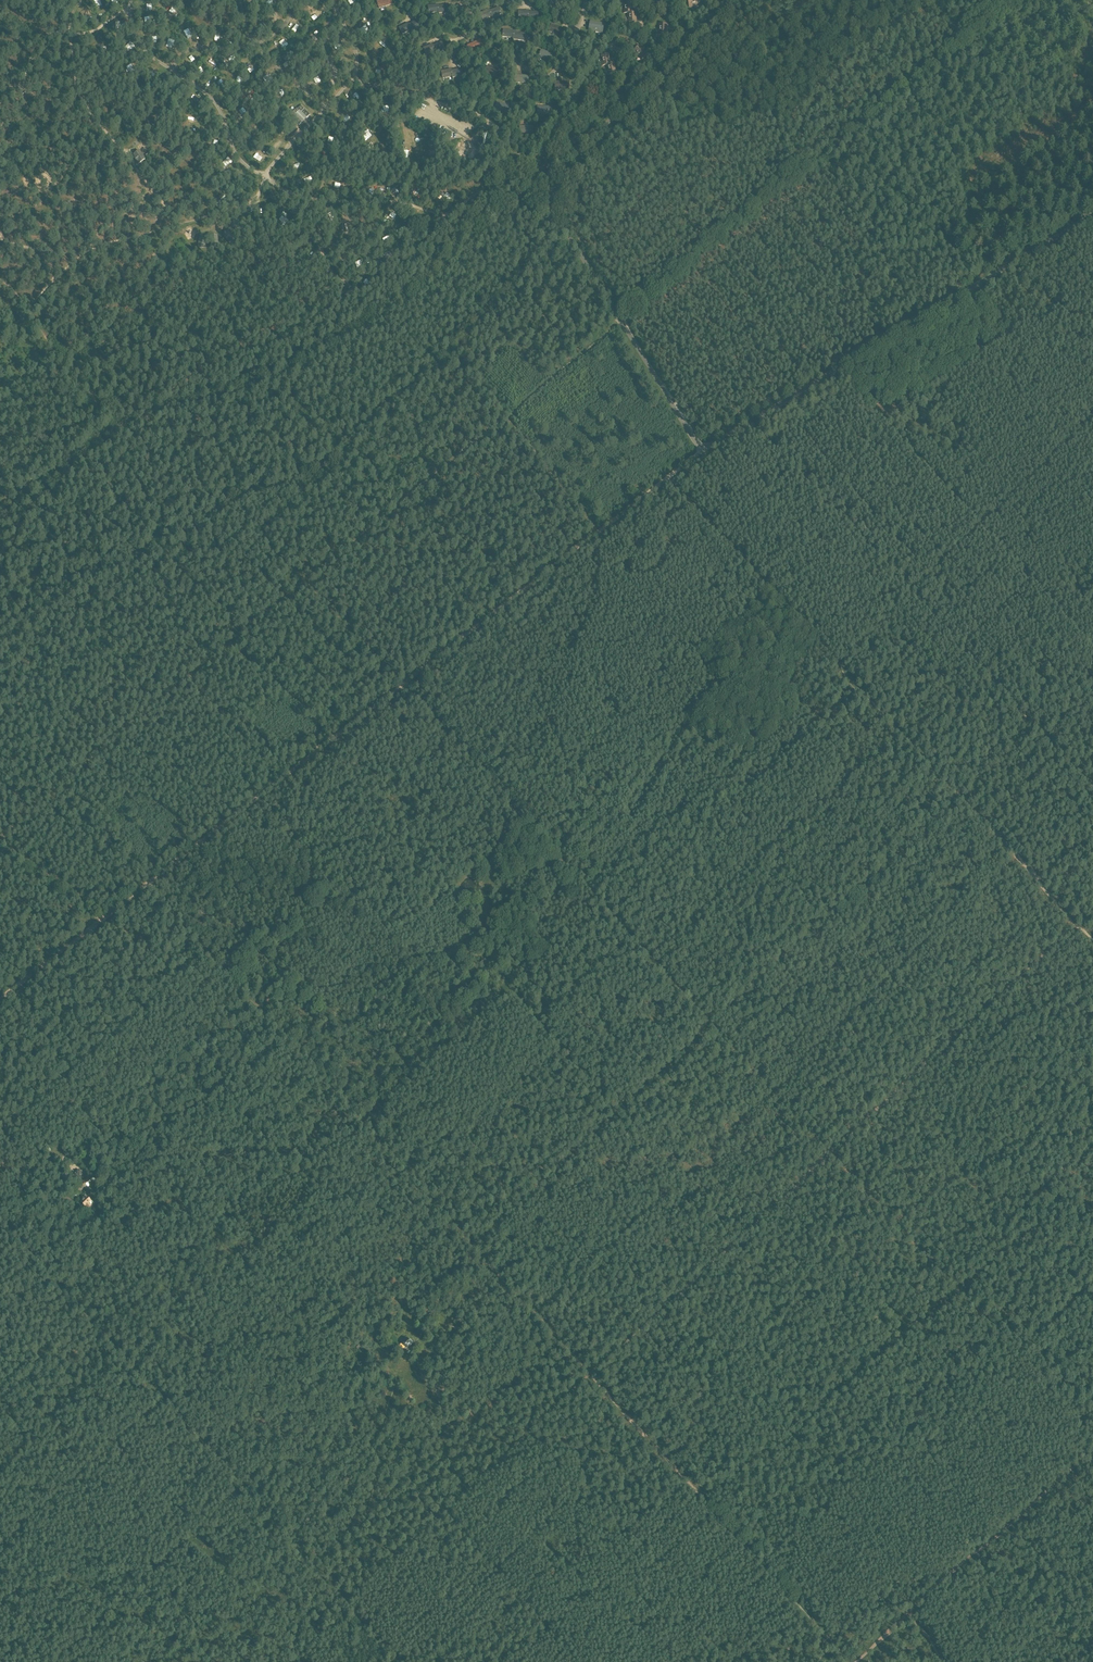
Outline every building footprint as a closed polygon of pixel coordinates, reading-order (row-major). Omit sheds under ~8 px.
[(629,12),(632,12),(631,2),(624,2),(624,12),(629,12)] [(438,12),(438,6),(438,5),(428,6),(429,13),(438,12)] [(438,6),(438,12),(438,13),(448,12),(447,5),(438,6)] [(490,11),(491,16),(492,17),(501,14),(498,7),(490,11)] [(491,16),(490,11),(489,10),(480,13),(483,20),(491,16)] [(408,25),(410,30),(411,31),(420,27),(417,20),(408,25)] [(589,31),(596,32),(598,22),(591,21),(589,31)] [(598,22),(596,32),(603,33),(605,23),(598,22)] [(410,30),(408,25),(408,23),(399,28),(402,34),(410,30)] [(549,31),(562,36),(564,29),(552,24),(549,31)] [(657,24),(657,28),(659,29),(659,35),(667,35),(667,24),(657,24)] [(502,36),(513,38),(514,32),(514,31),(503,30),(502,36)] [(514,32),(513,38),(513,39),(524,41),(525,34),(514,32)] [(467,46),(470,52),(482,46),(479,40),(467,46)] [(432,46),(434,51),(435,52),(444,48),(441,42),(432,46)] [(434,51),(432,46),(432,44),(423,48),(426,54),(434,51)] [(639,46),(632,52),(636,56),(637,55),(641,59),(647,54),(639,46)] [(539,57),(552,61),(554,54),(541,50),(539,57)] [(608,64),(610,64),(608,54),(601,55),(603,65),(608,64)] [(610,64),(608,64),(610,74),(616,73),(614,63),(610,64)] [(484,72),(496,78),(499,72),(487,66),(484,72)] [(452,76),(451,71),(451,69),(441,71),(442,78),(452,76)] [(451,71),(452,76),(452,78),(461,76),(460,69),(451,71)] [(358,86),(355,90),(362,96),(365,92),(358,86)] [(494,108),(507,113),(509,106),(496,102),(494,108)] [(289,117),(298,125),(301,122),(302,123),(306,118),(308,115),(299,106),(297,109),(296,108),(292,113),(289,117)] [(327,137),(331,141),(336,136),(333,132),(327,137)] [(475,155),(483,149),(476,139),(469,144),(474,150),(472,152),(475,155)] [(133,155),(135,157),(134,158),(138,164),(146,160),(140,151),(133,155)] [(223,193),(217,190),(213,202),(219,204),(223,193)] [(236,219),(233,226),(245,230),(247,224),(236,219)] [(232,231),(227,235),(234,244),(239,239),(232,231)] [(206,238),(199,236),(196,249),(203,250),(206,238)] [(218,237),(210,237),(209,249),(217,250),(218,237)] [(74,1175),(79,1180),(84,1176),(79,1170),(74,1175)] [(88,1177),(82,1182),(86,1186),(88,1187),(93,1182),(88,1177)] [(76,1189),(80,1193),(86,1186),(82,1182),(76,1189)] [(84,1196),(85,1197),(83,1198),(84,1199),(81,1202),(82,1202),(82,1203),(82,1204),(82,1205),(83,1205),(83,1206),(84,1206),(85,1206),(86,1206),(91,1211),(94,1209),(90,1205),(94,1201),(87,1193),(84,1196)] [(414,1333),(419,1338),(423,1335),(421,1333),(421,1332),(418,1329),(414,1333)] [(399,1346),(403,1349),(404,1348),(405,1349),(406,1348),(411,1343),(407,1338),(401,1343),(402,1343),(399,1346)]
